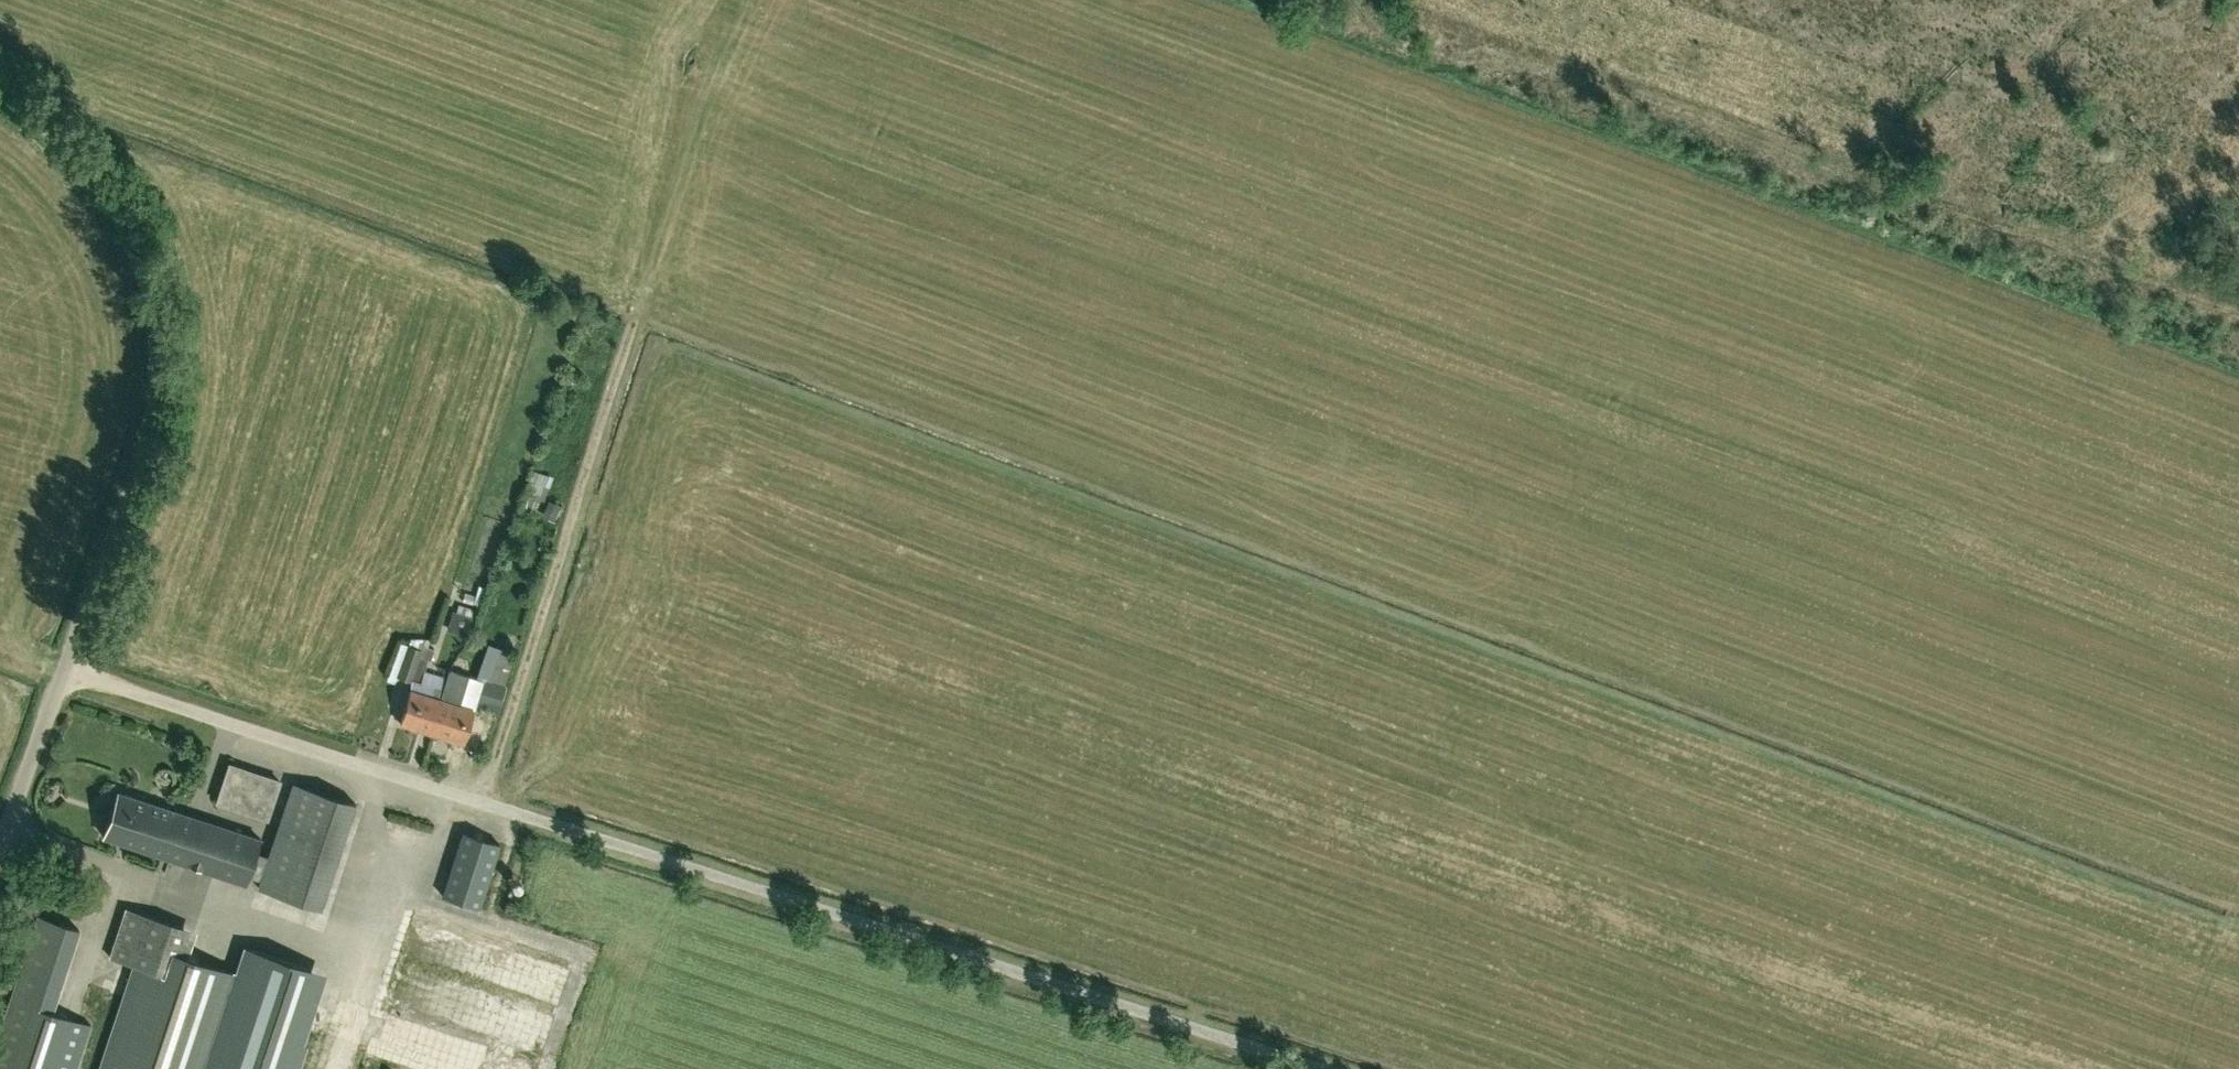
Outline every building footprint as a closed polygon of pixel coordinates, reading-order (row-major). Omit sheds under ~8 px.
[(469,588),(466,598),(486,603),(491,581),(481,579),(479,591),(469,588)] [(422,649),(408,644),(396,677),(412,682),(413,679),(421,682),(427,663),(420,660),(421,655),(431,659),(435,648),(424,644),(422,649)] [(505,684),(516,653),(500,647),(489,679),(483,678),(475,702),(499,711),(508,685),(505,684)] [(433,733),(443,699),(412,689),(401,723),(433,733)] [(475,708),(443,699),(433,733),(465,742),(475,708)] [(229,764),(218,802),(269,817),(280,778),(229,764)] [(295,771),(273,847),(266,845),(257,875),(326,895),(357,790),(295,771)] [(248,850),(253,838),(120,791),(105,836),(238,881),(241,874),(254,878),(261,855),(248,850)] [(480,906),(500,843),(463,831),(443,895),(480,906)] [(234,974),(187,958),(192,943),(183,926),(127,908),(111,957),(134,964),(99,1068),(293,1068),(316,1001),(296,994),(306,967),(244,946),(234,974)] [(0,1032),(0,1068),(76,1068),(91,1023),(52,1010),(79,928),(38,915),(0,1032)]
